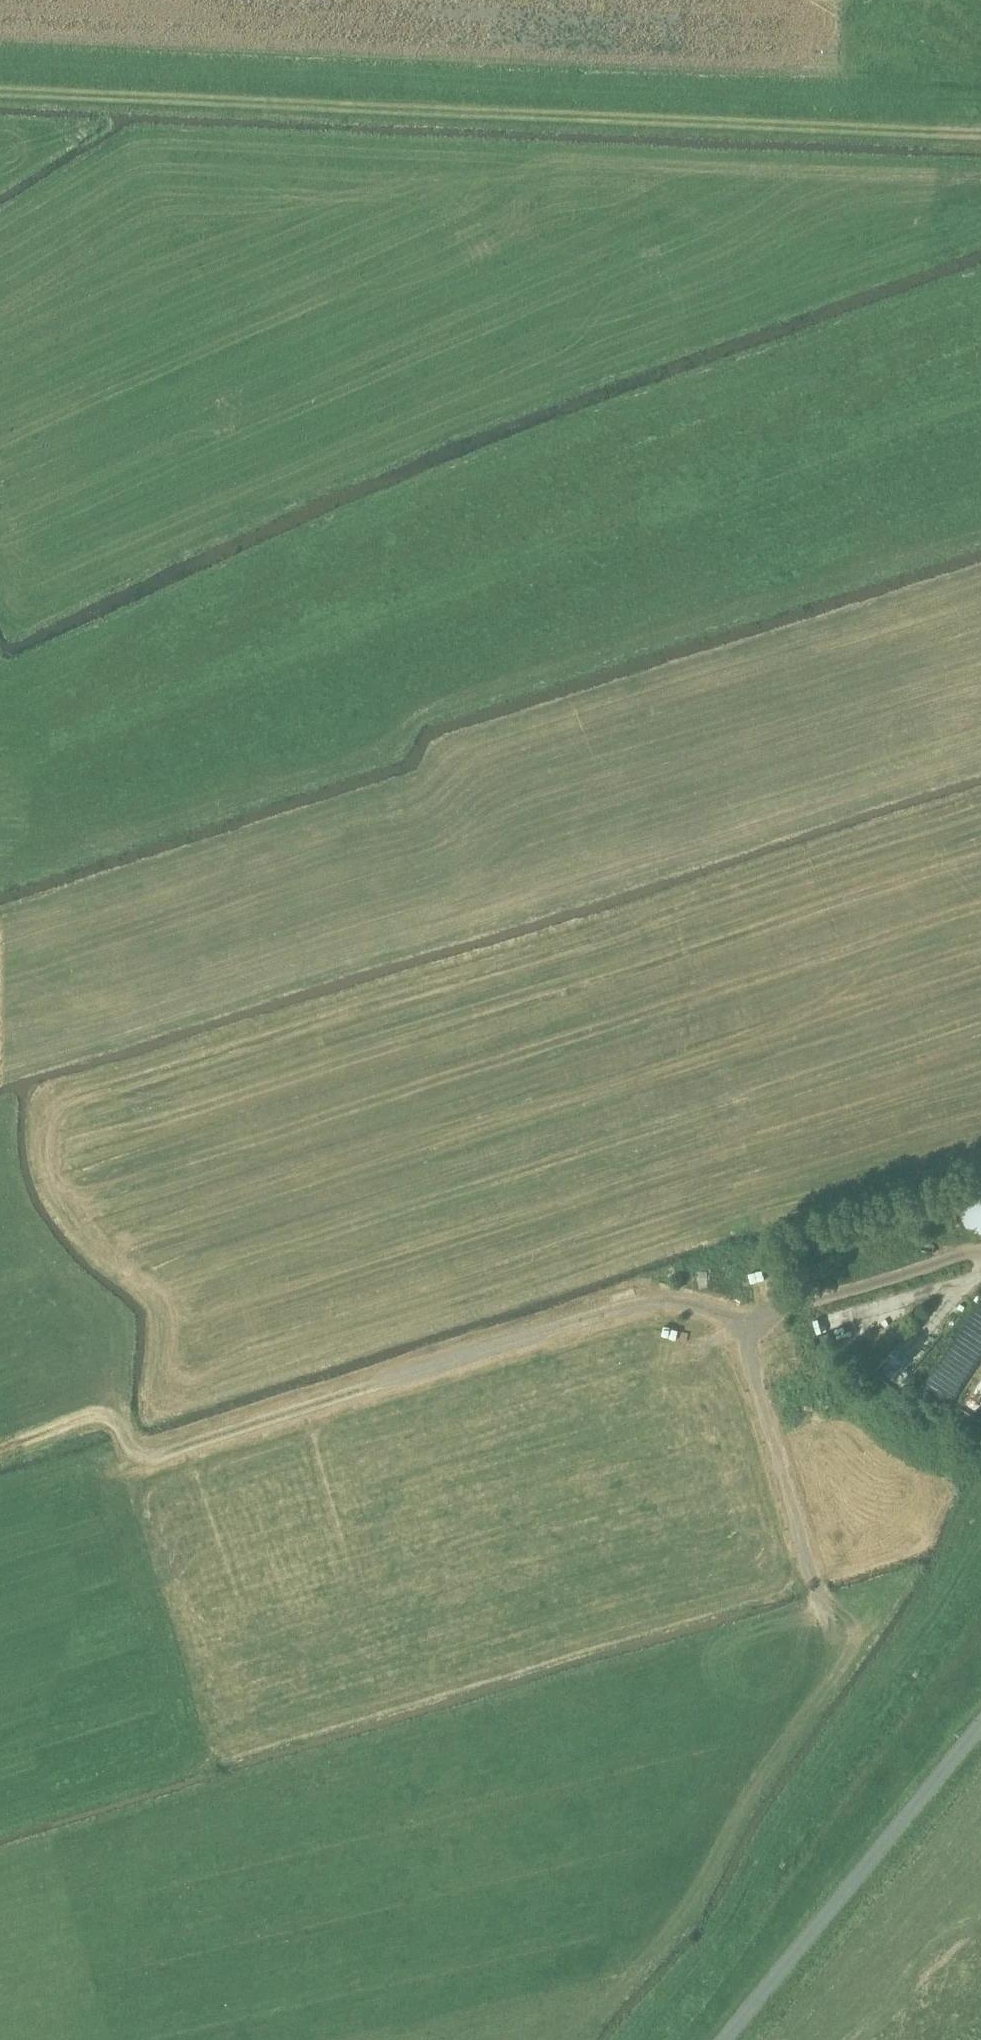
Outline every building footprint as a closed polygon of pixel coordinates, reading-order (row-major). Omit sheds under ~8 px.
[(961,1215),(980,1232),(980,1191),(961,1215)] [(951,1386),(980,1347),(980,1300),(929,1369),(951,1386)] [(818,1332),(838,1326),(835,1315),(814,1321),(818,1332)] [(892,1347),(876,1374),(901,1389),(917,1361),(892,1347)]
